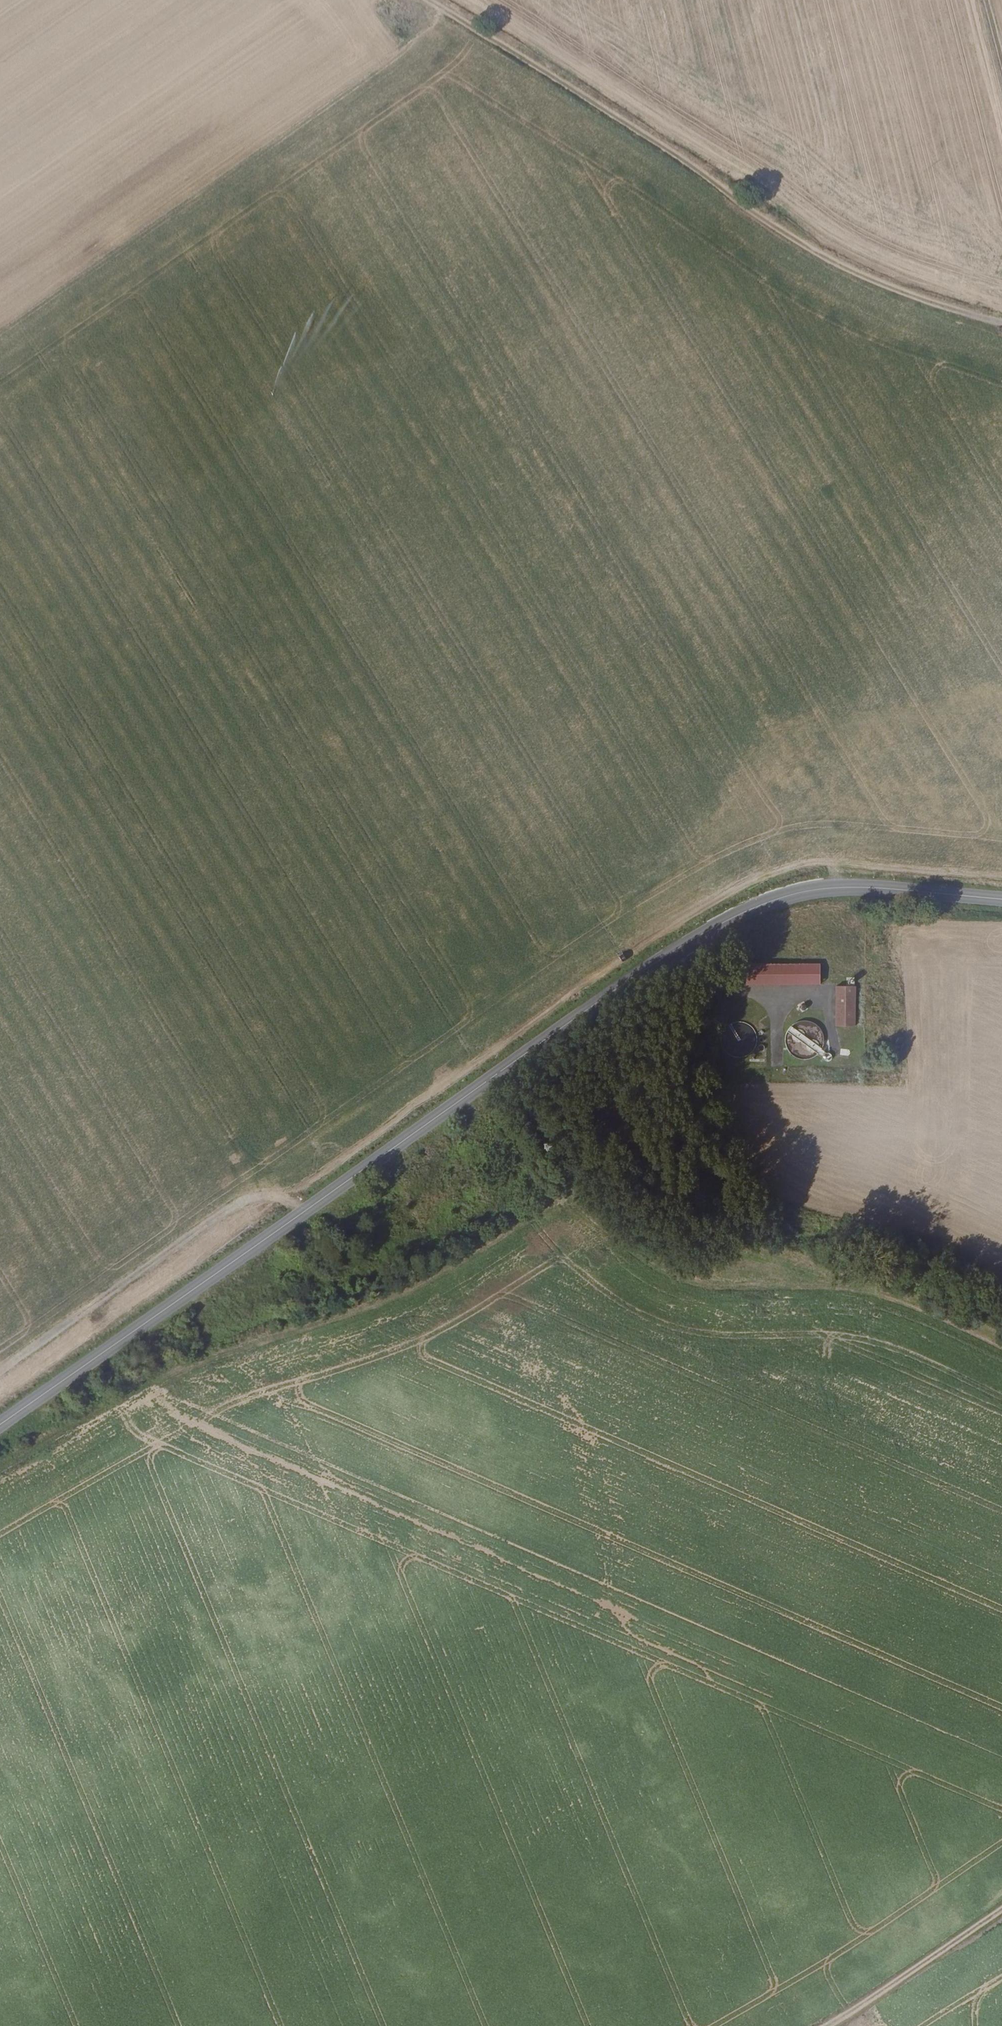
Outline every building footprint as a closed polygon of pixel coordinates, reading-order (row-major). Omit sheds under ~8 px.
[(820,986),(819,960),(746,961),(745,987),(820,986)] [(857,985),(836,985),(836,1026),(857,1026),(857,985)]
